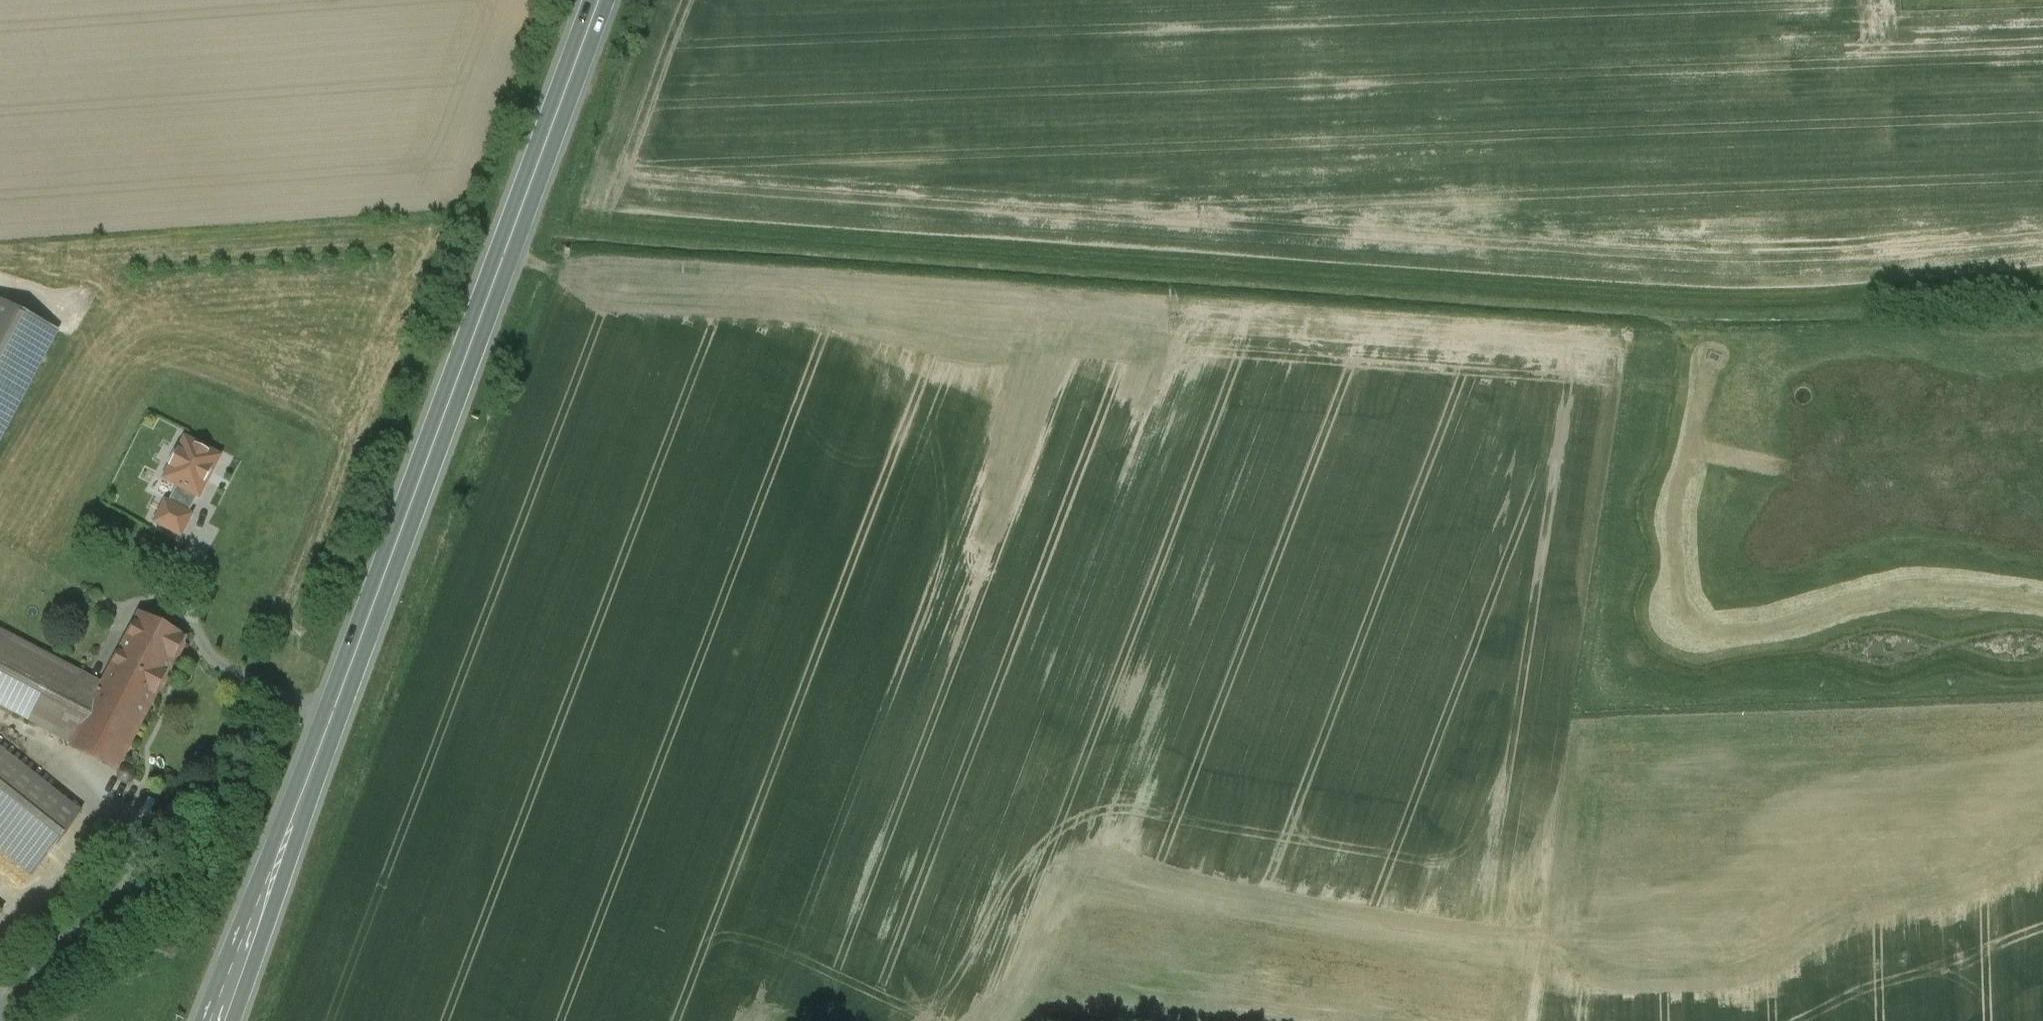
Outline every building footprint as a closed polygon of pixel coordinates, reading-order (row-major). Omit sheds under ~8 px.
[(3,430),(55,332),(0,303),(0,436),(3,430)] [(105,681),(103,685),(74,742),(71,747),(116,771),(156,693),(161,691),(166,680),(164,677),(174,658),(179,657),(183,646),(182,642),(184,638),(139,615),(105,681)] [(103,685),(0,631),(0,704),(74,742),(103,685)] [(0,750),(0,848),(34,874),(81,814),(0,750)]
